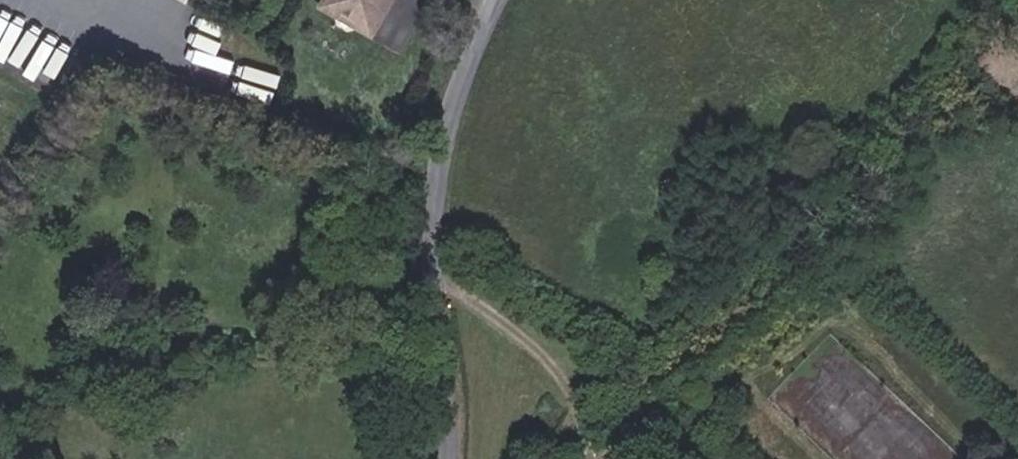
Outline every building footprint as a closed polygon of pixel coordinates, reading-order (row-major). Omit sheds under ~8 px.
[(311,15),(325,24),(332,22),(345,30),(347,37),(360,45),(372,25),(370,19),(373,14),(379,13),(387,0),(320,0),(311,15)] [(370,19),(372,25),(379,13),(373,14),(370,19)]
